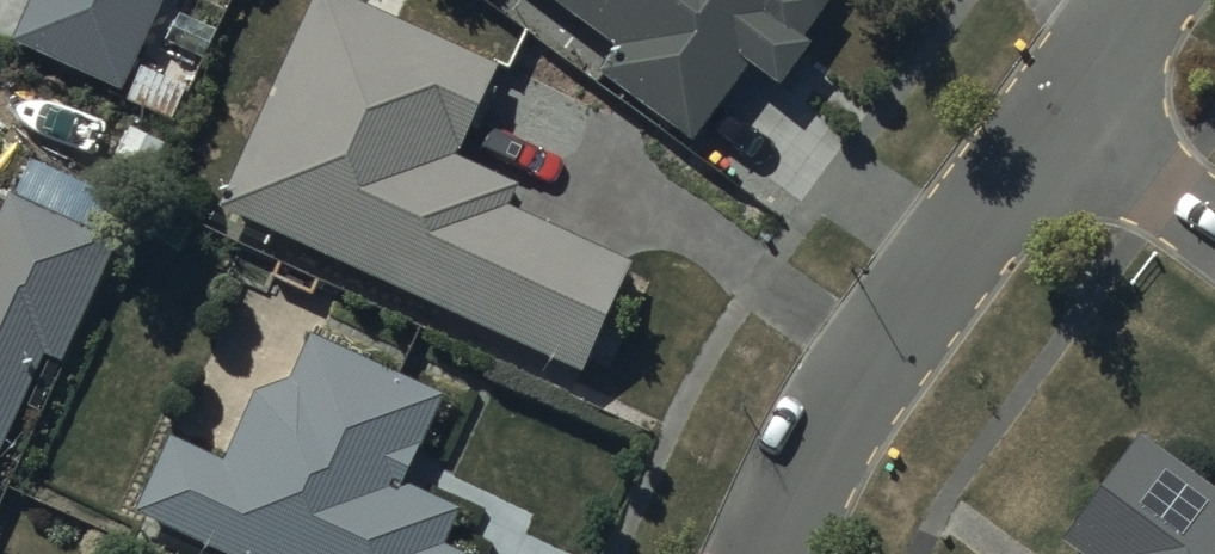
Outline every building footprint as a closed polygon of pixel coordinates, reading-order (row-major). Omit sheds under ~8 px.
[(17,51),(123,100),(169,0),(40,0),(17,51)] [(215,216),(583,386),(634,277),(508,219),(518,197),(460,170),(503,77),(337,0),(315,0),(215,216)] [(614,60),(597,83),(691,154),(748,78),(779,102),(811,59),(801,52),(831,12),(821,4),(824,0),(533,0),(614,60)] [(46,368),(63,376),(119,256),(11,206),(0,228),(0,466),(46,368)] [(138,525),(202,553),(440,553),(456,520),(406,497),(448,405),(310,343),(288,391),(256,403),(224,473),(172,449),(138,525)] [(1137,450),(1065,553),(1067,553),(1214,553),(1214,505),(1137,450)]
